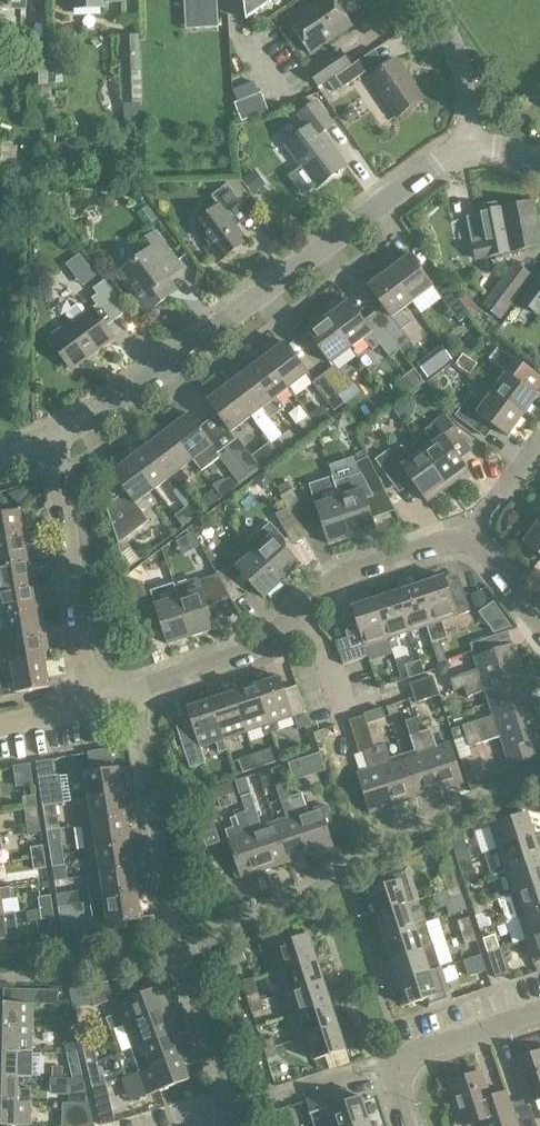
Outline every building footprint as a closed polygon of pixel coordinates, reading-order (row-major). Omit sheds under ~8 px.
[(10,26),(10,33),(24,33),(24,20),(25,20),(25,0),(0,0),(0,26),(10,26)] [(67,9),(105,7),(105,3),(126,2),(126,0),(66,0),(67,9)] [(197,29),(218,28),(217,0),(196,0),(197,29)] [(246,20),(276,0),(244,0),(246,20)] [(351,26),(333,0),(315,0),(287,19),(311,54),(351,26)] [(121,36),(123,76),(141,76),(139,36),(121,36)] [(319,86),(350,64),(340,50),(309,71),(319,86)] [(31,55),(32,120),(49,119),(47,55),(31,55)] [(424,98),(397,59),(371,77),(398,117),(424,98)] [(357,62),(336,77),(344,88),(365,73),(357,62)] [(242,122),(269,112),(261,93),(235,103),(242,122)] [(318,187),(333,175),(340,176),(341,170),(347,165),(322,133),(333,124),(316,102),(300,115),(310,127),(286,145),(318,187)] [(14,140),(0,139),(0,174),(11,175),(14,140)] [(247,240),(229,216),(243,205),(227,184),(212,195),(219,205),(196,223),(211,243),(206,247),(217,263),(247,240)] [(472,243),(476,261),(499,257),(499,255),(508,253),(507,252),(539,246),(539,231),(534,200),(480,211),(484,228),(477,229),(479,242),(472,243)] [(148,312),(170,295),(162,283),(182,268),(155,231),(142,241),(149,250),(118,273),(148,312)] [(385,267),(412,303),(434,286),(407,250),(385,267)] [(501,320),(533,277),(513,263),(482,306),(501,320)] [(395,321),(384,329),(400,350),(412,342),(403,330),(412,323),(402,310),(412,303),(385,267),(366,282),(395,321)] [(521,301),(539,314),(539,312),(539,275),(521,301)] [(127,311),(104,280),(93,288),(116,319),(127,311)] [(460,322),(471,314),(447,282),(436,290),(460,322)] [(346,296),(324,313),(351,349),(365,338),(374,350),(381,345),(390,358),(400,350),(384,329),(376,335),(346,296)] [(50,339),(72,369),(114,337),(92,308),(50,339)] [(332,363),(351,349),(324,313),(305,328),(332,363)] [(265,357),(288,388),(309,373),(285,341),(265,357)] [(539,389),(539,377),(502,349),(492,362),(507,373),(491,394),(523,417),(538,397),(536,395),(539,389)] [(277,414),(286,408),(277,397),(288,388),(265,357),(246,371),(277,414)] [(345,405),(346,404),(340,396),(351,388),(335,366),(323,376),(339,397),(345,405)] [(250,418),(262,408),(271,419),(277,414),(246,371),(227,386),(250,418)] [(339,397),(323,376),(313,383),(335,412),(345,405),(339,397)] [(227,386),(208,400),(232,432),(250,418),(227,386)] [(523,417),(491,394),(485,403),(472,393),(456,415),(481,434),(489,423),(508,437),(523,417)] [(394,411),(403,424),(414,416),(417,404),(412,398),(394,411)] [(356,410),(344,415),(352,432),(364,426),(356,410)] [(190,414),(170,429),(193,461),(202,472),(220,459),(217,455),(219,453),(190,414)] [(426,430),(435,443),(422,451),(448,488),(470,473),(453,449),(464,441),(446,416),(426,430)] [(311,419),(300,426),(308,437),(319,429),(311,419)] [(193,461),(170,429),(151,444),(183,487),(191,480),(183,469),(193,461)] [(227,447),(248,475),(260,466),(239,438),(227,447)] [(183,487),(151,444),(132,458),(155,490),(167,481),(176,492),(183,487)] [(376,459),(394,485),(408,475),(428,503),(448,488),(422,451),(412,459),(403,446),(393,453),(390,449),(376,459)] [(248,475),(227,447),(219,453),(217,455),(220,459),(238,483),(248,475)] [(373,497),(373,496),(385,490),(368,457),(356,463),(362,474),(334,483),(336,490),(339,498),(352,538),(376,530),(366,500),(373,497)] [(127,493),(106,507),(119,545),(150,522),(136,504),(155,490),(132,458),(112,473),(127,493)] [(271,479),(281,498),(291,492),(281,474),(271,479)] [(35,495),(27,487),(8,494),(23,508),(35,495)] [(336,490),(314,497),(330,545),(352,538),(339,498),(336,490)] [(281,498),(288,510),(297,525),(307,520),(291,492),(281,498)] [(183,527),(203,513),(195,502),(175,516),(183,527)] [(0,513),(0,540),(24,536),(22,528),(28,527),(25,509),(0,513)] [(286,531),(297,525),(288,510),(277,516),(286,531)] [(264,539),(252,550),(282,582),(301,565),(285,547),(287,545),(284,539),(270,523),(259,533),(264,539)] [(524,543),(539,554),(539,525),(538,524),(524,543)] [(28,561),(24,536),(0,540),(0,566),(28,561)] [(282,582),(252,550),(235,565),(265,598),(282,582)] [(233,602),(244,596),(223,560),(212,566),(233,602)] [(28,561),(0,566),(0,592),(32,586),(28,561)] [(442,622),(470,613),(465,596),(452,600),(444,577),(421,585),(439,641),(448,638),(442,622)] [(178,598),(176,598),(189,638),(215,630),(197,579),(174,586),(178,598)] [(151,607),(143,582),(130,587),(138,612),(151,607)] [(4,617),(36,611),(35,603),(40,602),(37,585),(32,586),(0,592),(0,596),(2,606),(0,606),(0,618),(4,617)] [(439,641),(421,585),(397,593),(410,633),(427,627),(432,644),(439,641)] [(396,637),(410,633),(397,593),(374,600),(386,640),(387,641),(389,640),(392,650),(399,648),(396,637)] [(189,638),(176,598),(155,606),(168,645),(189,638)] [(386,640),(374,600),(351,608),(357,625),(348,628),(346,632),(348,638),(351,648),(340,652),(338,652),(343,666),(369,658),(365,648),(387,641),(386,640)] [(8,642),(40,636),(36,611),(4,617),(6,631),(0,632),(0,644),(8,642)] [(12,667),(45,661),(43,653),(49,652),(46,635),(40,636),(8,642),(0,644),(0,669),(12,667)] [(337,641),(340,652),(351,648),(348,638),(337,641)] [(474,657),(478,670),(449,679),(453,691),(463,688),(464,689),(465,688),(465,687),(522,668),(514,644),(474,657)] [(45,661),(12,667),(16,693),(49,688),(45,661)] [(420,661),(405,666),(410,679),(425,674),(420,661)] [(489,704),(529,691),(522,668),(465,687),(465,688),(464,689),(467,697),(485,691),(489,704)] [(432,676),(409,684),(416,703),(438,695),(432,676)] [(284,690),(280,677),(256,685),(272,732),(278,730),(275,721),(306,711),(297,685),(284,690)] [(272,732),(256,685),(234,692),(247,731),(262,726),(265,734),(272,732)] [(465,737),(537,713),(529,691),(489,704),(493,715),(461,726),(465,737)] [(234,692),(211,700),(224,738),(247,731),(234,692)] [(191,720),(176,725),(190,767),(206,762),(200,746),(216,741),(220,753),(227,751),(223,739),(224,738),(211,700),(186,708),(191,720)] [(382,709),(363,715),(364,716),(366,725),(385,719),(382,709)] [(537,757),(532,741),(539,738),(539,724),(537,713),(465,737),(468,747),(500,737),(510,765),(537,757)] [(357,774),(357,776),(354,778),(351,782),(354,790),(359,792),(362,790),(370,814),(395,806),(381,766),(375,748),(374,748),(366,725),(364,716),(348,721),(358,753),(364,752),(370,770),(357,774)] [(417,798),(440,791),(421,732),(416,718),(405,722),(415,752),(403,756),(404,759),(417,798)] [(421,732),(440,791),(463,783),(461,779),(450,744),(437,748),(431,729),(421,732)] [(417,798),(404,759),(403,756),(390,760),(385,744),(375,748),(381,766),(395,806),(417,798)] [(85,746),(71,747),(73,764),(86,762),(85,746)] [(271,748),(255,754),(255,755),(259,767),(276,761),(271,748)] [(111,749),(88,753),(91,768),(114,764),(111,749)] [(241,760),(245,773),(260,768),(259,767),(255,755),(241,760)] [(85,772),(86,779),(89,798),(122,793),(118,767),(85,772)] [(41,795),(43,805),(55,803),(64,802),(60,775),(38,779),(41,795)] [(286,819),(276,822),(289,861),(311,854),(292,797),(291,797),(286,783),(275,786),(286,819)] [(236,805),(230,784),(199,794),(206,814),(236,805)] [(276,822),(261,827),(248,787),(239,790),(247,811),(266,869),(289,861),(276,822)] [(247,811),(239,790),(238,790),(245,812),(235,815),(236,817),(230,819),(233,828),(225,831),(229,843),(225,845),(223,848),(228,862),(231,864),(235,862),(240,877),(266,869),(247,811)] [(93,823),(93,824),(126,819),(122,793),(89,798),(89,799),(78,800),(82,825),(93,823)] [(432,798),(436,809),(452,805),(449,793),(432,798)] [(320,808),(308,812),(302,794),(292,797),(311,854),(333,847),(326,825),(333,822),(328,806),(320,809),(320,808)] [(24,808),(37,806),(35,796),(23,797),(24,808)] [(43,805),(45,817),(57,815),(55,803),(43,805)] [(24,808),(26,820),(39,818),(37,806),(24,808)] [(498,849),(536,836),(529,813),(490,825),(498,849)] [(209,816),(197,820),(203,837),(215,833),(209,816)] [(126,819),(93,824),(82,825),(86,850),(97,849),(130,844),(126,819)] [(536,836),(498,849),(505,872),(539,861),(539,848),(539,847),(539,835),(536,836)] [(49,845),(51,855),(63,854),(62,843),(49,845)] [(130,844),(97,849),(101,874),(134,869),(130,844)] [(30,848),(32,858),(45,856),(43,846),(30,848)] [(459,861),(470,858),(467,849),(456,852),(459,861)] [(51,855),(52,867),(65,865),(63,854),(51,855)] [(45,856),(32,858),(34,870),(47,868),(45,856)] [(470,858),(459,861),(464,876),(475,873),(470,858)] [(519,893),(539,886),(539,861),(505,872),(512,894),(519,892),(519,893)] [(376,914),(409,903),(419,899),(411,877),(409,878),(405,868),(384,875),(387,884),(368,890),(376,914)] [(105,899),(112,898),(138,894),(134,869),(101,874),(103,888),(89,890),(91,901),(105,899)] [(446,884),(448,890),(460,887),(457,878),(456,878),(454,870),(443,874),(446,884)] [(520,919),(539,912),(539,886),(519,893),(511,895),(518,917),(520,917),(520,919)] [(463,894),(460,887),(448,890),(451,898),(463,894)] [(3,915),(1,901),(11,899),(10,888),(0,890),(0,915),(3,915)] [(471,898),(474,908),(485,904),(481,890),(469,894),(471,898)] [(57,894),(58,906),(79,903),(79,902),(71,903),(69,892),(57,894)] [(93,917),(104,925),(142,919),(138,894),(112,898),(105,899),(91,901),(93,917)] [(38,897),(40,909),(53,907),(51,895),(38,897)] [(384,937),(416,926),(427,923),(426,922),(419,900),(409,903),(376,914),(384,937)] [(58,906),(60,917),(80,914),(79,903),(58,906)] [(442,918),(466,913),(464,903),(440,908),(442,918)] [(485,904),(474,908),(476,914),(488,911),(485,904)] [(53,907),(40,909),(42,920),(54,918),(53,907)] [(527,941),(539,937),(539,912),(520,919),(527,941)] [(0,915),(0,941),(19,938),(15,913),(3,915),(0,915)] [(460,927),(464,937),(475,933),(472,923),(471,923),(469,918),(459,922),(460,927)] [(434,945),(427,923),(416,926),(384,937),(392,960),(424,950),(434,947),(434,945)] [(475,933),(464,937),(466,943),(477,939),(475,933)] [(286,941),(284,934),(267,940),(277,971),(316,958),(308,934),(286,941)] [(488,954),(503,949),(503,948),(500,949),(495,936),(483,939),(488,954)] [(527,941),(537,971),(539,970),(539,937),(527,941)] [(399,982),(432,972),(442,969),(434,947),(424,950),(392,960),(399,982)] [(511,974),(503,949),(488,954),(496,979),(511,974)] [(481,956),(465,961),(470,976),(486,971),(481,956)] [(285,994),(292,991),(323,981),(316,958),(277,971),(285,994)] [(432,972),(399,982),(406,1005),(449,991),(442,969),(432,972)] [(246,993),(257,990),(254,980),(243,983),(246,993)] [(160,982),(139,989),(141,994),(128,999),(121,981),(88,986),(96,1007),(113,1000),(119,1015),(107,1019),(111,1028),(122,1024),(169,1007),(160,982)] [(288,1018),(331,1004),(323,981),(292,991),(285,994),(292,1016),(288,1017),(288,1018)] [(58,991),(23,990),(22,1004),(0,1004),(0,1025),(33,1026),(33,1004),(58,1004),(58,991)] [(246,996),(250,1005),(261,1002),(258,992),(246,996)] [(261,1002),(250,1005),(252,1013),(263,1009),(261,1002)] [(306,1037),(338,1027),(331,1004),(288,1018),(296,1040),(306,1037)] [(169,1007),(122,1024),(131,1048),(143,1043),(178,1031),(172,1017),(167,1019),(164,1011),(170,1009),(169,1007)] [(18,1051),(33,1052),(33,1026),(0,1025),(0,1051),(18,1051)] [(67,1054),(77,1052),(74,1039),(71,1026),(61,1028),(64,1042),(67,1054)] [(338,1027),(306,1037),(314,1060),(346,1049),(338,1027)] [(152,1067),(181,1056),(179,1050),(184,1049),(178,1031),(143,1043),(148,1057),(136,1062),(140,1072),(152,1067)] [(265,1051),(276,1047),(273,1038),(261,1042),(265,1051)] [(276,1047),(265,1051),(267,1058),(278,1054),(276,1047)] [(349,1062),(345,1050),(326,1056),(330,1069),(349,1062)] [(0,1051),(0,1076),(18,1076),(32,1076),(33,1052),(18,1051),(0,1051)] [(84,1054),(87,1063),(97,1061),(95,1051),(84,1054)] [(69,1064),(72,1077),(83,1075),(77,1052),(67,1054),(69,1064)] [(514,1060),(523,1088),(521,1089),(526,1104),(539,1099),(539,1052),(514,1060)] [(152,1067),(140,1072),(148,1096),(190,1080),(181,1056),(152,1067)] [(101,1079),(97,1061),(87,1063),(91,1081),(101,1079)] [(507,1093),(490,1099),(481,1071),(449,1082),(463,1125),(494,1115),(498,1125),(518,1125),(507,1093)] [(86,1090),(83,1075),(72,1077),(76,1092),(86,1090)] [(17,1103),(31,1103),(31,1090),(18,1090),(18,1076),(0,1076),(0,1102),(17,1103)] [(369,1120),(361,1096),(349,1100),(345,1087),(316,1096),(306,1100),(315,1125),(351,1125),(369,1120)] [(115,1122),(107,1089),(93,1093),(101,1125),(115,1122)] [(17,1103),(0,1102),(0,1125),(14,1125),(31,1125),(31,1103),(17,1103)] [(62,1125),(94,1125),(89,1103),(63,1103),(62,1125)] [(532,1109),(515,1115),(519,1125),(537,1125),(532,1109)]
